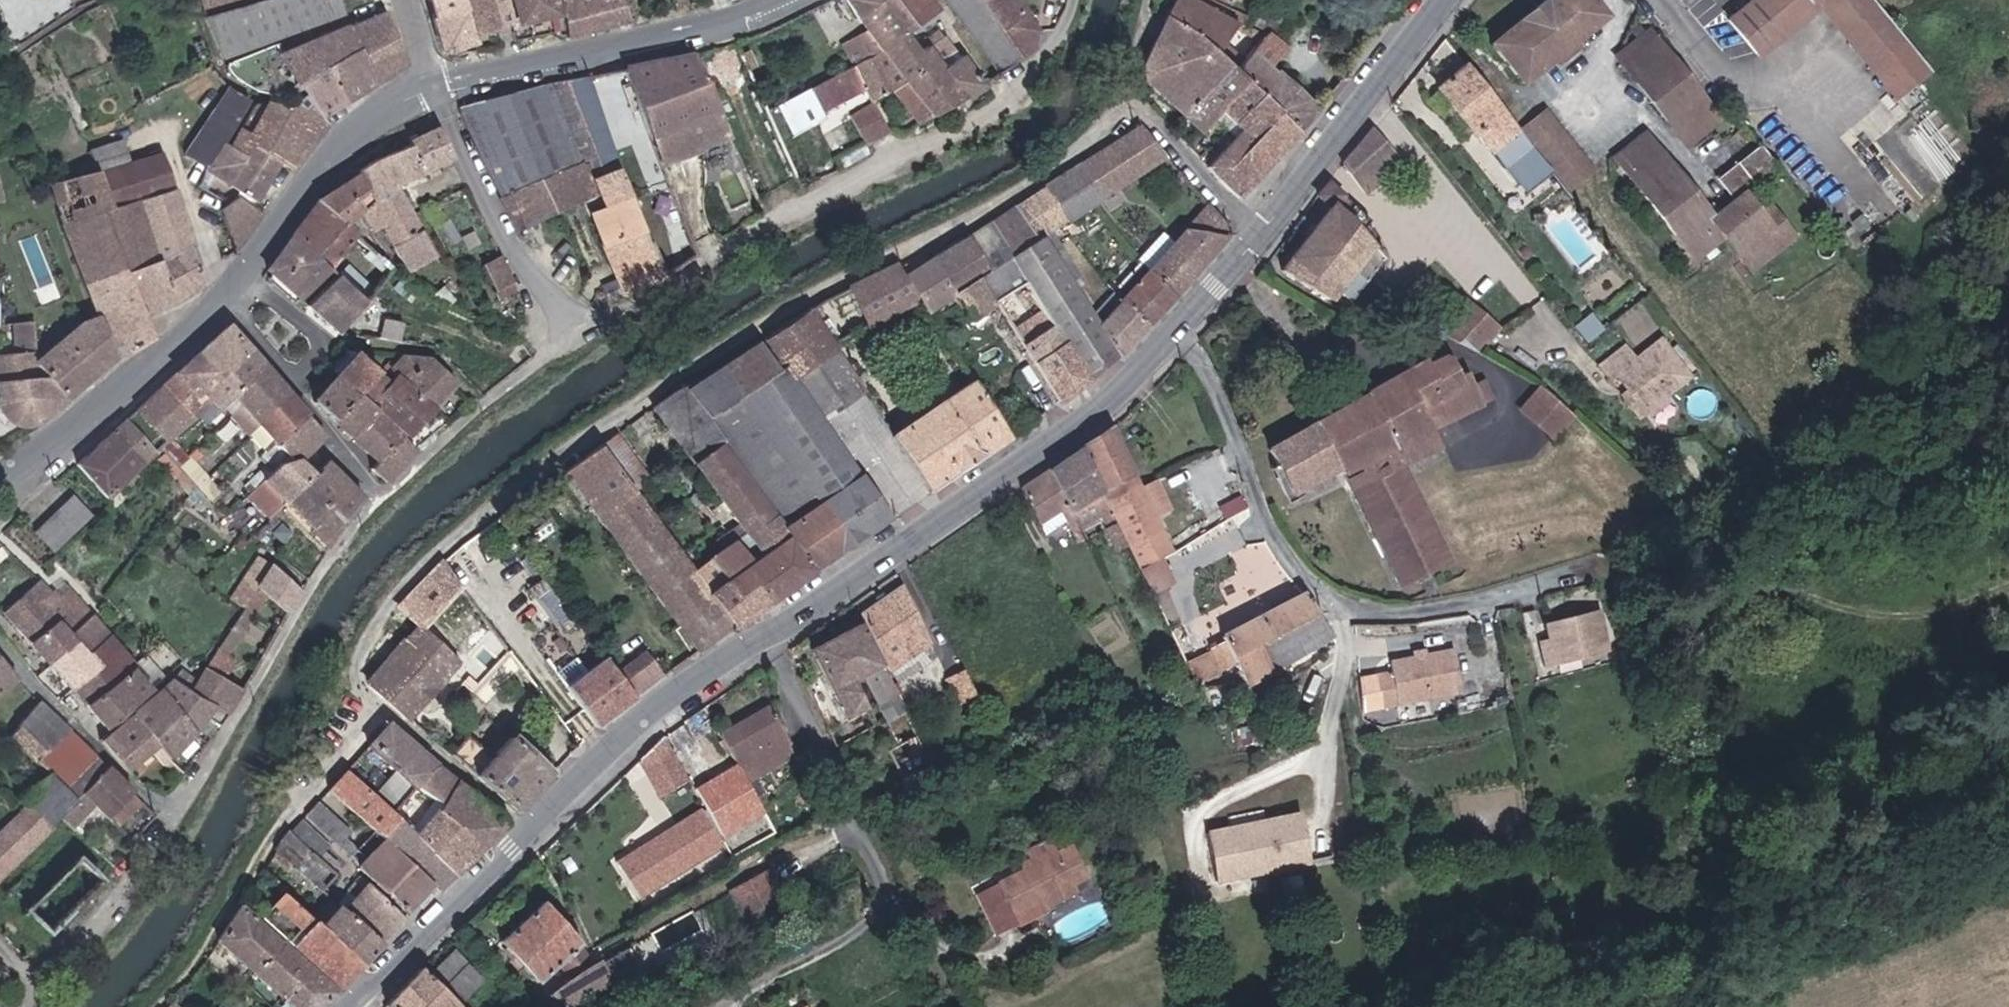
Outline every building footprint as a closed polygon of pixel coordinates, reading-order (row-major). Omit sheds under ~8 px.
[(205,10),(238,0),(201,0),(205,10)] [(206,15),(226,58),(345,13),(340,0),(261,0),(206,15)] [(471,34),(463,0),(431,0),(443,52),(473,45),(471,34)] [(471,34),(500,28),(494,0),(463,0),(471,34)] [(500,28),(555,16),(551,0),(494,0),(500,28)] [(570,33),(632,17),(627,0),(578,0),(569,2),(569,0),(562,0),(570,33)] [(912,28),(894,0),(844,0),(865,32),(847,43),(859,62),(907,31),(912,28)] [(912,28),(940,10),(933,0),(894,0),(912,28)] [(997,75),(1020,57),(1013,47),(977,0),(946,0),(997,75)] [(1013,47),(1035,30),(1014,0),(977,0),(1013,47)] [(1045,17),(1052,18),(1056,0),(1048,0),(1045,17)] [(1239,23),(1197,0),(1178,0),(1171,15),(1217,52),(1239,23)] [(1492,41),(1523,81),(1551,59),(1561,71),(1586,51),(1576,39),(1603,18),(1590,0),(1544,0),(1534,8),(1492,41)] [(1722,22),(1755,60),(1812,10),(1824,0),(1750,0),(1722,22)] [(1812,10),(1891,100),(1927,73),(1866,0),(1824,0),(1812,10)] [(278,55),(303,94),(320,119),(408,62),(387,13),(278,55)] [(1146,85),(1202,132),(1223,110),(1247,79),(1237,70),(1217,52),(1171,15),(1149,73),(1146,85)] [(921,39),(925,45),(926,47),(945,34),(940,27),(921,39)] [(919,49),(907,31),(859,62),(814,87),(827,109),(868,91),(873,99),(894,83),(915,70),(906,57),(919,49)] [(1247,79),(1304,131),(1322,108),(1273,65),(1289,48),(1270,33),(1237,70),(1247,79)] [(1651,33),(1611,56),(1686,153),(1720,124),(1651,33)] [(925,45),(919,49),(906,57),(915,70),(894,83),(921,124),(982,85),(961,53),(940,66),(936,59),(954,48),(945,34),(926,47),(925,45)] [(727,137),(691,55),(625,67),(627,72),(652,147),(659,164),(669,160),(727,137)] [(1465,67),(1438,89),(1525,196),(1552,175),(1465,67)] [(616,159),(591,77),(458,108),(517,232),(563,210),(600,194),(596,182),(620,171),(616,159)] [(1215,169),(1244,199),(1304,131),(1247,79),(1223,110),(1248,131),(1215,169)] [(814,87),(778,106),(792,133),(828,114),(827,109),(814,87)] [(224,141),(251,100),(231,89),(186,153),(207,166),(224,141)] [(289,109),(251,100),(224,141),(243,155),(251,144),(280,164),(292,172),(326,126),(320,119),(303,94),(289,109)] [(896,131),(877,102),(854,116),(871,144),(896,131)] [(1586,169),(1543,110),(1521,126),(1565,185),(1586,169)] [(1138,125),(1076,164),(1103,200),(1164,159),(1138,125)] [(410,140),(411,143),(424,170),(453,159),(438,126),(410,140)] [(1402,167),(1364,126),(1336,161),(1361,194),(1402,167)] [(1782,176),(1757,146),(1713,179),(1726,199),(1712,210),(1667,153),(1662,157),(1643,135),(1609,158),(1627,184),(1636,194),(1647,208),(1653,216),(1665,230),(1679,249),(1690,262),(1721,240),(1748,274),(1791,240),(1781,220),(1778,225),(1774,229),(1749,198),(1782,176)] [(98,171),(131,160),(124,138),(90,149),(98,171)] [(205,169),(255,200),(280,164),(251,144),(243,155),(224,141),(207,166),(205,169)] [(411,143),(356,171),(375,203),(400,191),(397,185),(424,170),(411,143)] [(620,171),(644,230),(683,214),(669,160),(659,164),(652,147),(616,159),(620,171)] [(142,319),(209,280),(166,151),(131,160),(98,171),(51,183),(92,315),(112,362),(149,339),(142,319)] [(1076,164),(1018,202),(1044,241),(1049,238),(1103,200),(1076,164)] [(356,171),(317,199),(347,228),(363,214),(375,203),(356,171)] [(644,230),(620,171),(596,182),(600,194),(605,207),(593,213),(625,298),(663,278),(644,230)] [(1353,205),(1330,186),(1323,192),(1318,199),(1267,264),(1328,306),(1375,247),(1342,215),(1353,205)] [(400,191),(375,203),(363,214),(374,230),(384,226),(410,271),(437,258),(400,191)] [(238,253),(267,213),(239,195),(223,212),(238,253)] [(317,199),(292,236),(329,268),(355,236),(347,228),(317,199)] [(435,201),(424,207),(429,217),(440,211),(435,201)] [(1059,407),(1123,356),(1094,326),(1049,238),(1044,241),(1018,202),(963,236),(983,270),(981,278),(988,313),(1023,371),(1035,364),(1059,407)] [(1205,205),(1170,241),(1200,268),(1229,233),(1205,205)] [(450,220),(446,211),(434,217),(438,226),(450,220)] [(292,236),(265,271),(300,299),(329,268),(292,236)] [(306,305),(337,332),(394,272),(355,236),(329,268),(335,273),(306,305)] [(983,270),(963,236),(928,260),(947,292),(981,278),(983,270)] [(1170,241),(1144,269),(1171,299),(1200,268),(1170,241)] [(507,299),(523,290),(508,258),(491,267),(507,299)] [(928,260),(900,274),(927,320),(949,310),(947,292),(928,260)] [(864,330),(914,301),(900,280),(897,275),(894,265),(843,288),(864,330)] [(1116,301),(1145,329),(1171,299),(1143,269),(1116,301)] [(1485,348),(1507,327),(1476,298),(1448,331),(1485,348)] [(1094,326),(1123,356),(1145,329),(1116,301),(1094,326)] [(921,496),(886,438),(867,395),(803,313),(761,343),(780,370),(786,365),(892,519),(921,496)] [(62,399),(112,362),(92,315),(35,357),(62,399)] [(18,321),(19,351),(34,351),(33,320),(18,321)] [(228,323),(162,383),(192,416),(196,421),(225,396),(261,363),(228,323)] [(1630,346),(1607,365),(1618,378),(1622,374),(1638,393),(1633,397),(1648,415),(1697,374),(1666,337),(1641,358),(1630,346)] [(780,370),(761,343),(664,409),(699,460),(727,441),(785,526),(821,501),(852,546),(892,519),(786,365),(780,370)] [(450,387),(410,350),(392,370),(397,375),(432,407),(450,387)] [(62,399),(35,357),(34,351),(19,351),(0,352),(0,417),(0,418),(7,423),(14,426),(24,426),(31,423),(62,399)] [(1829,352),(1820,360),(1829,370),(1838,362),(1829,352)] [(358,353),(338,375),(356,392),(370,404),(390,382),(358,353)] [(1335,480),(1396,589),(1456,558),(1405,464),(1441,445),(1433,431),(1498,395),(1489,378),(1479,384),(1472,371),(1462,376),(1451,354),(1430,366),(1428,363),(1261,450),(1288,500),(1335,480)] [(261,363),(225,396),(270,448),(303,413),(261,363)] [(338,375),(313,402),(332,419),(356,392),(338,375)] [(406,436),(432,407),(397,375),(390,382),(370,404),(376,410),(401,433),(398,436),(414,450),(418,446),(414,443),(406,436)] [(886,438),(921,496),(1009,438),(970,382),(886,438)] [(162,383),(112,430),(141,465),(156,450),(164,444),(192,416),(162,383)] [(1557,436),(1576,412),(1543,386),(1524,411),(1557,436)] [(356,392),(332,419),(352,437),(376,410),(370,404),(356,392)] [(376,410),(352,437),(377,460),(398,436),(401,433),(376,410)] [(303,413),(270,448),(284,463),(294,459),(321,433),(303,413)] [(1150,484),(1116,423),(1081,445),(1123,516),(1147,566),(1166,554),(1182,545),(1164,514),(1180,505),(1164,476),(1150,484)] [(112,430),(74,463),(107,498),(141,465),(112,430)] [(624,433),(609,445),(639,486),(655,474),(624,433)] [(398,436),(377,460),(368,469),(383,483),(394,470),(398,474),(404,468),(401,465),(414,450),(398,436)] [(727,441),(699,460),(695,463),(757,555),(790,533),(785,526),(727,441)] [(694,654),(732,628),(707,593),(724,582),(708,559),(693,570),(605,442),(566,468),(694,654)] [(182,465),(164,444),(156,450),(197,497),(215,482),(193,456),(182,465)] [(1123,516),(1081,445),(1052,466),(1084,523),(1103,513),(1109,523),(1123,516)] [(284,463),(264,484),(280,500),(299,480),(307,471),(294,459),(284,463)] [(299,480),(340,522),(360,496),(325,463),(312,476),(307,471),(299,480)] [(1084,523),(1052,466),(1016,489),(1045,536),(1063,523),(1076,544),(1088,537),(1084,523)] [(299,480),(280,500),(327,544),(340,522),(299,480)] [(280,500),(264,484),(250,499),(267,515),(280,500)] [(38,530),(57,551),(94,515),(76,496),(38,530)] [(829,561),(852,546),(821,501),(785,526),(790,533),(757,555),(748,561),(735,541),(708,559),(724,582),(707,593),(732,628),(829,561)] [(1179,580),(1166,554),(1147,566),(1160,589),(1179,580)] [(427,628),(466,587),(445,559),(401,605),(421,623),(427,628)] [(269,567),(254,590),(261,596),(284,614),(298,590),(269,567)] [(53,591),(42,578),(5,609),(49,661),(72,642),(39,603),(53,591)] [(906,584),(863,609),(900,670),(942,645),(906,584)] [(72,642),(49,661),(70,686),(93,667),(83,655),(107,635),(69,588),(62,594),(57,588),(53,591),(39,603),(72,642)] [(254,590),(210,656),(203,667),(211,672),(261,596),(254,590)] [(1322,611),(1307,593),(1226,634),(1229,641),(1201,654),(1213,679),(1240,666),(1244,664),(1255,681),(1277,671),(1263,644),(1322,611)] [(1553,607),(1532,611),(1534,623),(1555,619),(1553,607)] [(1343,636),(1322,611),(1263,644),(1277,671),(1343,636)] [(1597,613),(1550,624),(1554,638),(1543,641),(1548,664),(1606,649),(1597,613)] [(367,683),(414,718),(465,665),(427,628),(421,623),(367,683)] [(897,723),(914,714),(894,673),(869,624),(815,650),(849,718),(872,706),(860,682),(873,675),(897,723)] [(93,667),(70,686),(104,726),(146,691),(127,668),(132,663),(107,635),(83,655),(93,667)] [(1390,703),(1468,690),(1461,647),(1398,657),(1399,667),(1385,669),(1390,703)] [(619,675),(638,699),(665,679),(646,654),(619,675)] [(160,678),(141,656),(132,663),(127,668),(146,691),(160,678)] [(0,659),(0,694),(16,679),(0,659)] [(569,687),(600,728),(638,699),(619,675),(607,659),(569,687)] [(203,667),(186,689),(197,699),(224,711),(243,690),(211,672),(203,667)] [(166,676),(103,732),(131,770),(156,749),(166,759),(209,718),(217,722),(224,711),(197,699),(186,689),(166,676)] [(751,778),(764,798),(776,790),(764,771),(804,748),(774,700),(724,731),(732,744),(751,778)] [(96,759),(43,703),(10,738),(45,776),(62,793),(96,759)] [(396,726),(377,748),(423,791),(426,788),(446,768),(396,726)] [(924,735),(895,751),(908,776),(937,760),(924,735)] [(690,771),(670,736),(644,759),(662,790),(690,771)] [(455,755),(521,814),(555,776),(513,739),(494,760),(470,738),(455,755)] [(992,760),(995,770),(1013,765),(1010,755),(992,760)] [(104,766),(96,759),(62,793),(71,801),(56,817),(69,830),(93,806),(78,792),(104,766)] [(161,777),(170,785),(182,771),(174,763),(161,777)] [(144,805),(104,766),(78,792),(93,806),(106,818),(111,812),(124,825),(144,805)] [(466,784),(446,768),(426,788),(446,804),(466,784)] [(350,774),(334,794),(377,841),(402,818),(350,774)] [(62,793),(45,776),(23,799),(29,804),(49,824),(56,817),(71,801),(62,793)] [(709,804),(738,854),(781,829),(764,798),(751,778),(709,804)] [(446,804),(442,808),(490,847),(500,839),(511,823),(466,784),(446,804)] [(349,826),(323,803),(311,817),(337,840),(349,826)] [(49,824),(29,804),(10,823),(30,843),(49,824)] [(616,858),(641,899),(728,846),(702,805),(616,858)] [(431,886),(437,894),(490,847),(442,808),(417,832),(402,818),(377,841),(431,886)] [(1306,817),(1234,831),(1244,880),(1316,866),(1306,817)] [(306,818),(294,832),(322,858),(335,844),(306,818)] [(322,858),(294,832),(280,846),(328,891),(342,876),(322,858)] [(1058,892),(1061,901),(1080,892),(1078,885),(1095,876),(1078,837),(1046,852),(1058,892)] [(366,879),(406,915),(431,886),(377,841),(352,867),(366,879)] [(1025,908),(1044,900),(1058,892),(1046,852),(996,877),(1016,921),(1026,915),(1025,908)] [(52,934),(105,883),(77,854),(24,904),(52,934)] [(542,858),(530,869),(538,879),(549,867),(542,858)] [(998,929),(1016,921),(996,877),(977,886),(998,929)] [(345,909),(387,946),(412,921),(406,915),(366,879),(345,909)] [(289,943),(347,991),(371,966),(321,922),(282,889),(264,912),(293,937),(289,943)] [(1048,908),(1061,901),(1058,892),(1044,900),(1048,908)] [(224,935),(305,1006),(333,1006),(347,991),(289,943),(242,903),(224,935)] [(321,922),(371,966),(387,946),(345,909),(338,903),(321,922)] [(586,944),(544,903),(502,946),(544,987),(567,964),(586,944)] [(670,933),(615,956),(621,971),(677,948),(670,933)] [(586,944),(567,964),(578,976),(564,986),(577,1006),(585,1006),(623,982),(607,959),(603,961),(586,944)] [(491,985),(462,950),(441,967),(470,1002),(491,985)] [(422,966),(390,1000),(397,1006),(466,1006),(422,966)]
